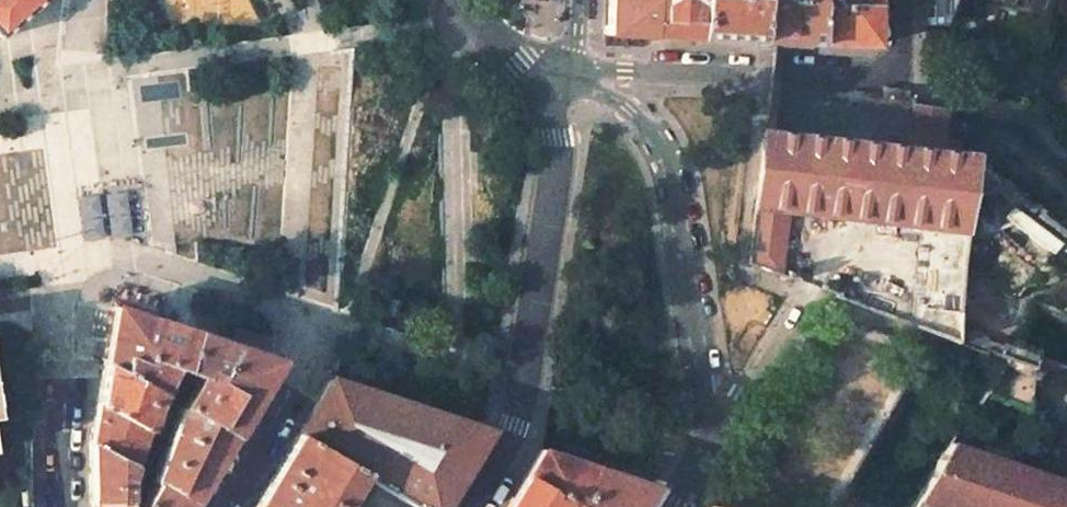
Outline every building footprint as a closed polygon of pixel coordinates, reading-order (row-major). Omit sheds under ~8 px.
[(33,8),(42,0),(0,0),(0,38),(33,8)] [(651,0),(606,0),(604,35),(650,37),(651,0)] [(686,0),(651,0),(650,37),(685,38),(686,0)] [(685,38),(693,39),(693,0),(686,0),(685,38)] [(693,39),(751,41),(751,0),(693,0),(693,39)] [(751,41),(770,42),(813,44),(813,0),(751,0),(751,41)] [(813,0),(813,44),(871,47),(871,0),(813,0)] [(949,0),(926,0),(926,26),(938,25),(949,0)] [(1032,17),(1039,0),(990,0),(1032,17)] [(912,105),(907,148),(937,151),(938,148),(938,139),(943,140),(945,110),(912,105)] [(772,133),(762,132),(757,167),(754,205),(786,209),(956,229),(965,154),(937,151),(907,148),(772,133)] [(968,145),(956,149),(938,148),(937,151),(965,154),(1066,236),(1066,221),(968,145)] [(127,232),(124,192),(78,195),(81,236),(127,232)] [(779,276),(786,209),(754,205),(748,264),(779,276)] [(1062,313),(1033,303),(1016,344),(1023,347),(1037,316),(1066,326),(1066,313),(1062,313)] [(154,319),(114,305),(113,307),(103,363),(157,393),(171,368),(181,372),(193,332),(154,319)] [(921,307),(918,330),(950,342),(954,344),(959,325),(960,312),(951,310),(921,307)] [(214,339),(193,332),(181,372),(194,381),(179,406),(231,437),(277,362),(277,361),(214,339)] [(144,431),(157,393),(103,363),(96,403),(144,431)] [(0,383),(0,392),(1,404),(33,400),(33,379),(0,383)] [(331,379),(297,434),(364,477),(375,484),(412,506),(439,506),(486,431),(358,388),(331,379)] [(131,468),(144,431),(96,403),(88,444),(131,468)] [(179,406),(151,479),(191,502),(231,437),(179,406)] [(33,440),(32,440),(32,426),(32,412),(0,417),(0,506),(34,506),(33,440)] [(1064,475),(1062,482),(1059,481),(1056,489),(1043,485),(1054,453),(965,423),(913,506),(1066,506),(1066,476),(1064,475)] [(364,477),(297,434),(253,506),(346,506),(364,477)] [(131,468),(88,444),(89,506),(123,506),(127,480),(131,468)] [(573,506),(596,468),(540,448),(524,475),(573,506)] [(574,506),(641,506),(653,487),(596,468),(573,506),(574,506)] [(573,506),(524,475),(504,506),(574,506),(573,506)] [(191,502),(151,479),(145,476),(128,506),(188,506),(191,502)] [(361,506),(412,506),(375,484),(361,506)]
